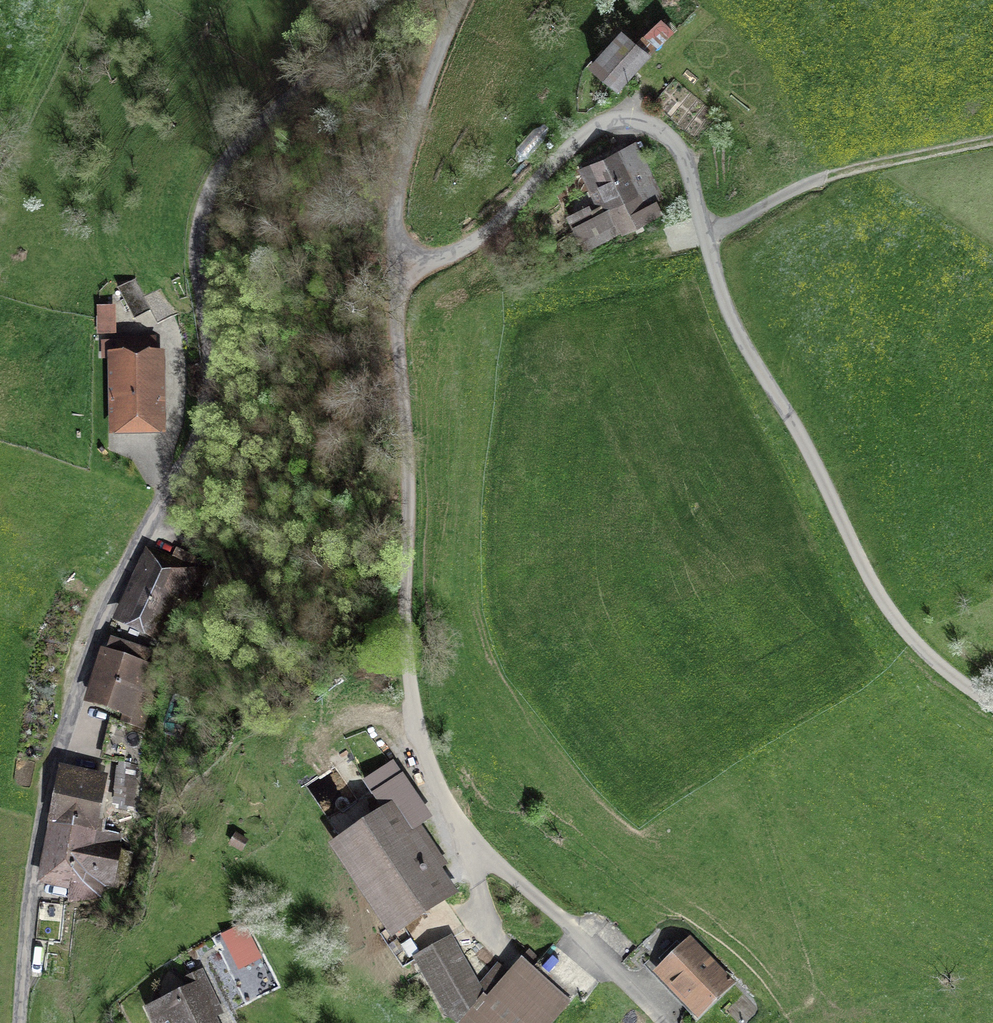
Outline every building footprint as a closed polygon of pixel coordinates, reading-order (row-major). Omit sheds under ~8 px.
[(594,66),(619,87),(647,54),(622,33),(594,66)] [(630,146),(592,165),(618,216),(637,206),(642,217),(661,207),(630,146)] [(151,308),(158,322),(175,313),(162,286),(145,294),(136,277),(120,285),(135,316),(151,308)] [(116,312),(98,312),(99,340),(117,340),(116,312)] [(154,354),(154,338),(119,338),(119,356),(113,356),(114,422),(160,422),(160,354),(154,354)] [(192,557),(178,550),(174,558),(170,556),(164,570),(149,563),(124,614),(154,628),(170,596),(192,606),(209,569),(190,560),(192,557)] [(128,710),(124,721),(141,726),(159,668),(144,663),(148,650),(114,639),(110,652),(106,651),(91,699),(128,710)] [(394,765),(368,783),(390,815),(405,838),(421,828),(432,820),(394,765)] [(101,781),(63,775),(54,825),(92,832),(101,781)] [(422,858),(435,849),(421,828),(405,838),(390,815),(347,844),(402,926),(447,896),(422,858)] [(81,875),(119,882),(125,849),(112,847),(114,836),(92,832),(54,825),(45,879),(65,882),(66,877),(80,880),(81,875)] [(451,940),(419,958),(450,1012),(458,1022),(548,1022),(560,1009),(570,1004),(577,996),(533,956),(513,978),(499,966),(478,988),(451,940)] [(699,1012),(728,984),(690,945),(661,973),(699,1012)] [(187,980),(191,990),(176,998),(179,1002),(165,1009),(171,1022),(215,1022),(211,1015),(220,1011),(201,973),(187,980)]
